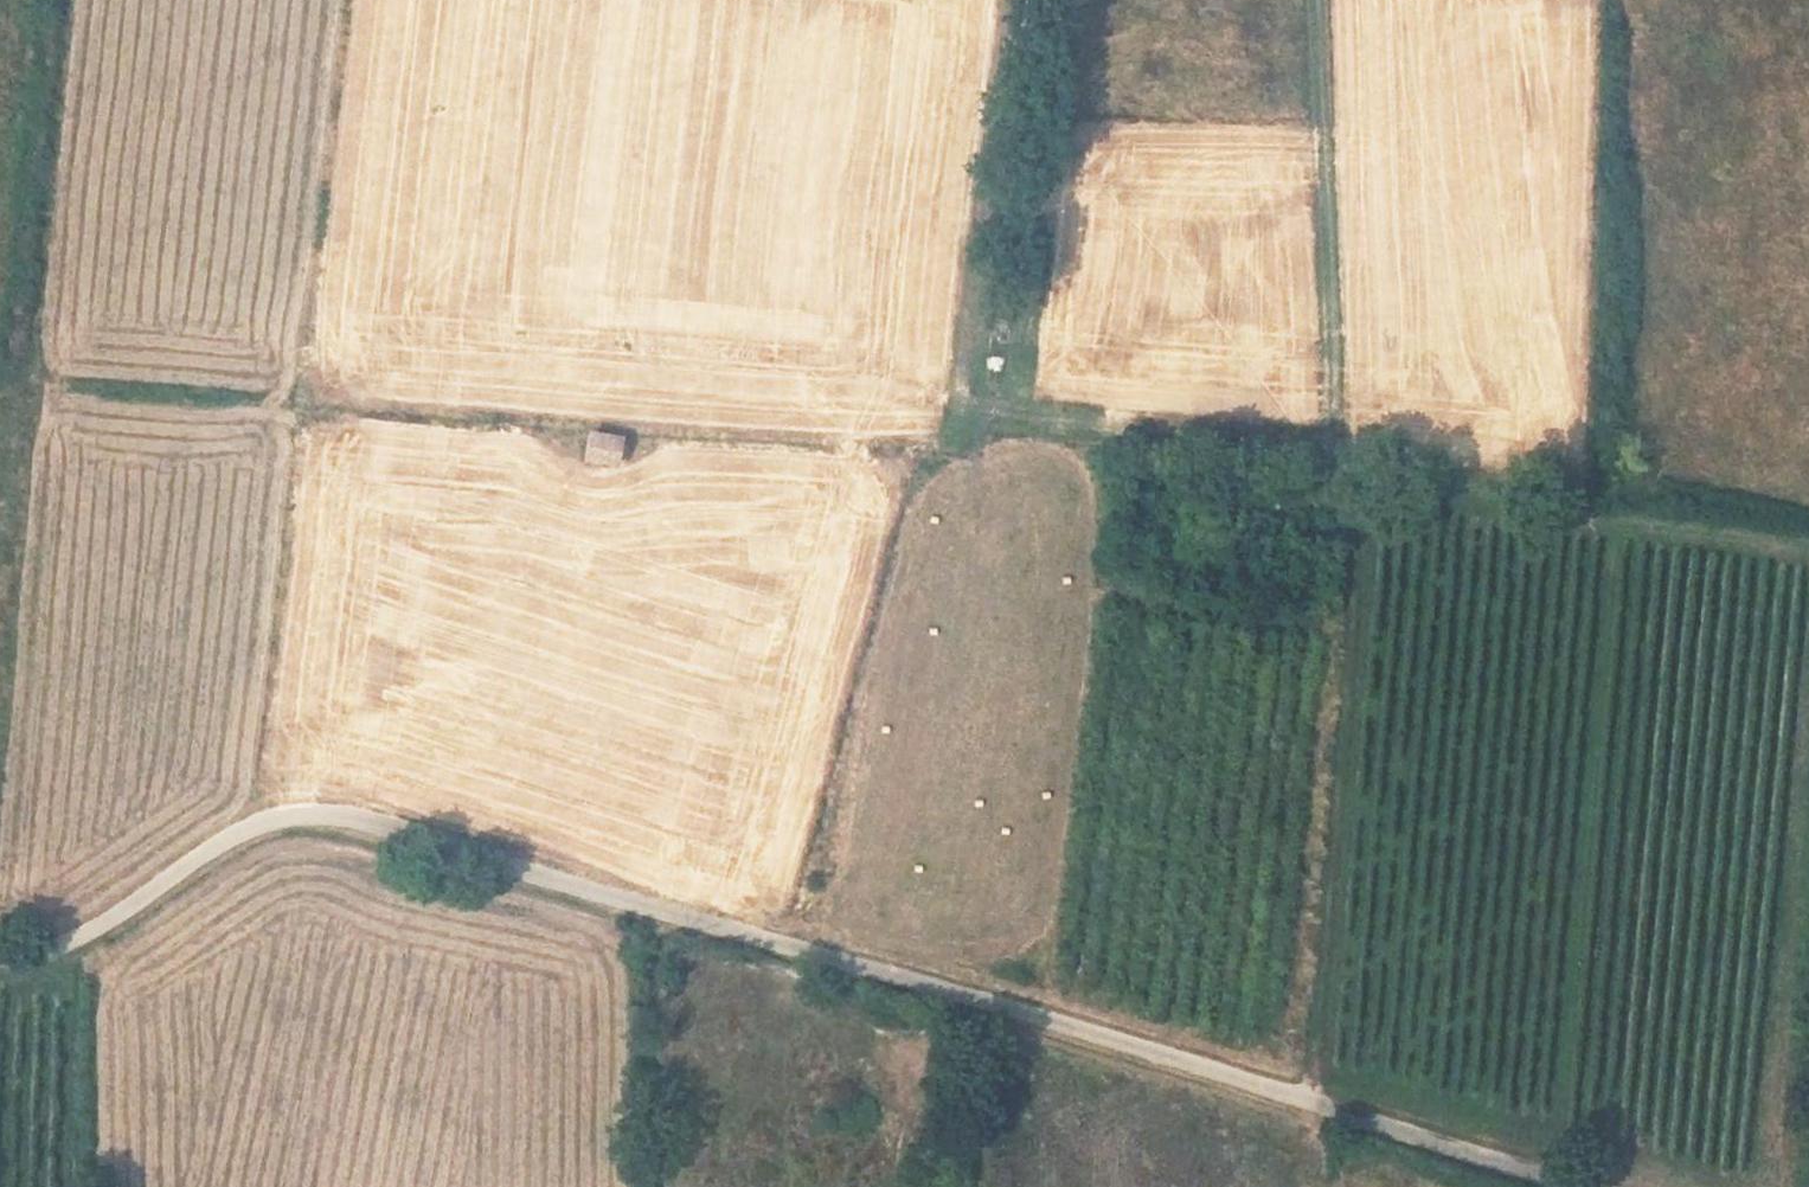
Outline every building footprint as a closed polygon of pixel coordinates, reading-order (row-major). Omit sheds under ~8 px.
[(618,435),(585,434),(584,457),(617,458),(618,435)]
